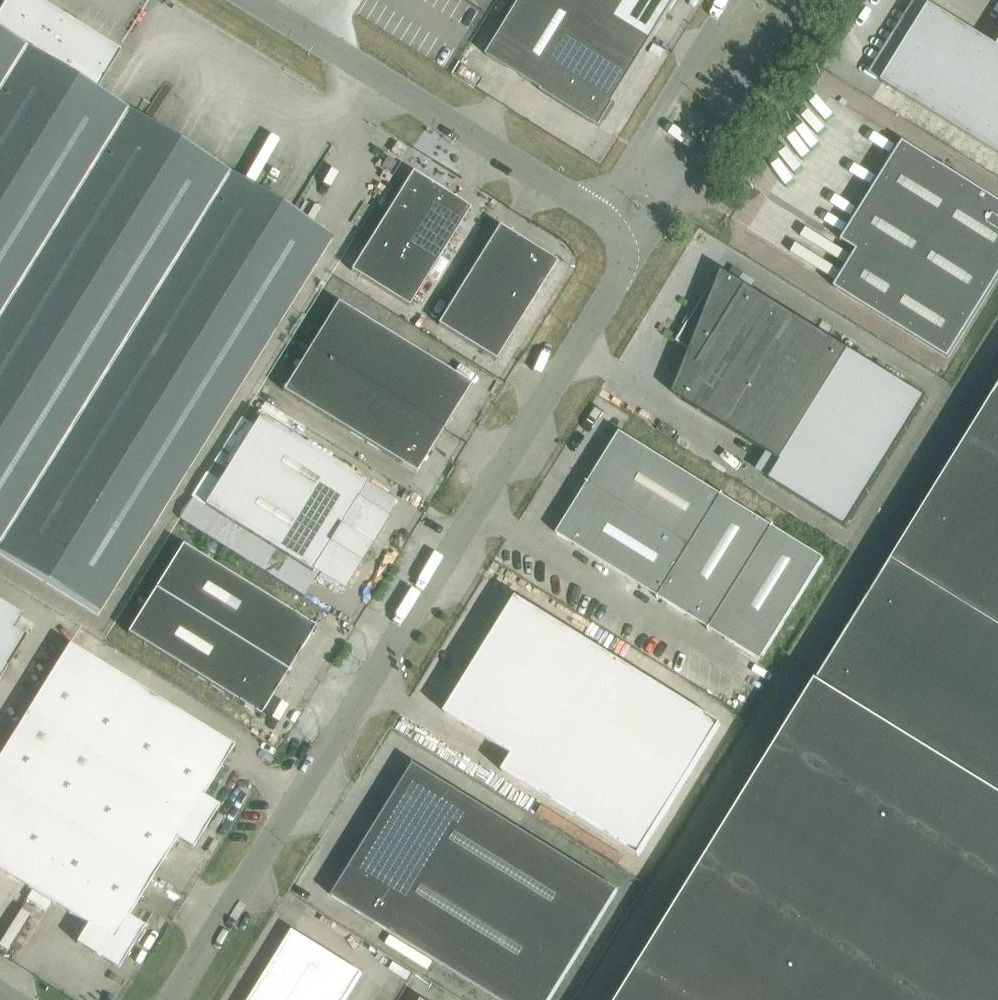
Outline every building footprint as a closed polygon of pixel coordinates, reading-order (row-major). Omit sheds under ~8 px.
[(0,11),(0,31),(96,91),(120,52),(36,0),(7,0),(0,11)] [(593,124),(600,128),(615,104),(614,103),(614,104),(613,103),(677,0),(521,0),(487,56),(543,90),(542,91),(541,92),(593,124)] [(882,82),(997,154),(997,47),(997,48),(930,5),(882,82)] [(226,408),(332,238),(96,91),(0,31),(0,554),(98,615),(226,408)] [(397,142),(391,152),(400,158),(406,148),(397,142)] [(951,172),(904,142),(842,242),(858,251),(835,288),(948,359),(997,279),(997,201),(951,172)] [(388,157),(382,166),(391,172),(396,163),(388,157)] [(470,208),(412,172),(351,271),(409,307),(470,208)] [(495,360),(543,283),(557,262),(499,226),(438,325),(495,360)] [(850,350),(746,286),(726,274),(725,278),(718,274),(676,342),(695,353),(677,397),(781,461),(850,350)] [(310,347),(443,429),(445,430),(445,429),(444,428),(471,384),(338,303),(310,347)] [(663,333),(666,327),(661,324),(657,330),(663,333)] [(416,473),(443,429),(310,347),(283,391),(416,473)] [(927,398),(850,350),(781,461),(769,480),(846,528),(927,398)] [(621,999),(997,999),(997,391),(621,999)] [(315,569),(343,586),(385,519),(356,502),(368,483),(260,416),(204,505),(312,573),(315,569)] [(587,482),(690,547),(723,494),(723,493),(722,495),(620,432),(589,483),(587,482)] [(690,547),(587,482),(587,483),(588,484),(557,534),(658,597),(657,599),(658,599),(690,547)] [(708,630),(708,631),(774,525),(772,527),(722,496),(724,494),(723,494),(690,547),(658,599),(659,598),(709,629),(708,630)] [(774,525),(708,631),(709,631),(710,629),(761,661),(824,559),(773,527),(774,526),(774,525)] [(182,545),(156,588),(290,672),(291,671),(289,670),(315,627),(182,545)] [(156,588),(128,633),(260,716),(286,674),(288,675),(290,672),(156,588)] [(721,724),(517,598),(445,714),(513,756),(503,772),(639,857),(721,724)] [(26,637),(14,630),(23,616),(0,602),(0,679),(26,637)] [(69,644),(25,715),(116,771),(206,827),(219,806),(203,796),(234,746),(69,644)] [(79,832),(116,771),(25,715),(0,756),(0,870),(40,895),(79,832)] [(378,824),(582,950),(618,891),(414,765),(378,824)] [(206,827),(116,771),(79,832),(152,877),(177,838),(193,848),(206,827)] [(582,950),(378,824),(332,897),(499,999),(551,999),(582,950)] [(128,917),(152,877),(79,832),(40,895),(88,924),(76,943),(118,969),(145,927),(128,917)] [(32,891),(26,900),(46,912),(51,903),(32,891)] [(362,973),(293,930),(250,999),(345,999),(362,973)]
